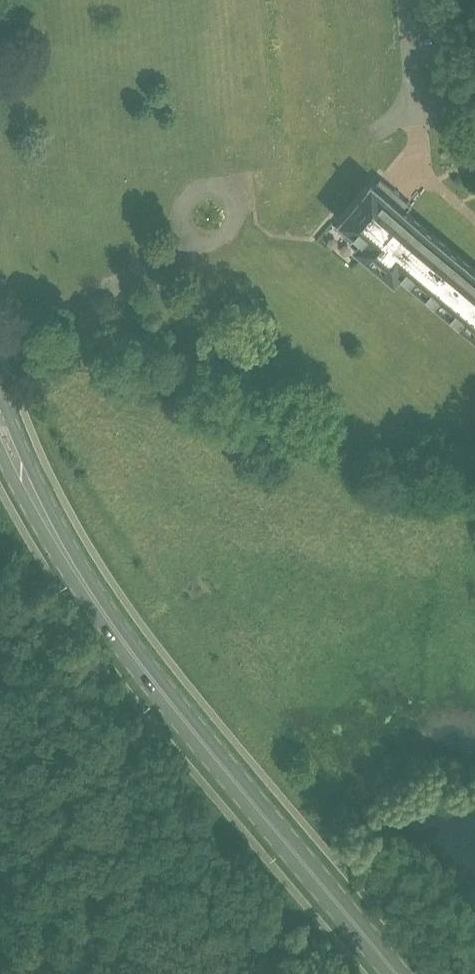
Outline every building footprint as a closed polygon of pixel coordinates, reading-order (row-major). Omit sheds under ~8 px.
[(404,212),(411,203),(381,177),(352,211),(338,229),(355,243),(395,277),(402,269),(414,279),(419,284),(425,288),(430,293),(435,297),(438,299),(450,309),(456,314),(459,317),(463,320),(474,329),(474,330),(474,271),(404,212)]
